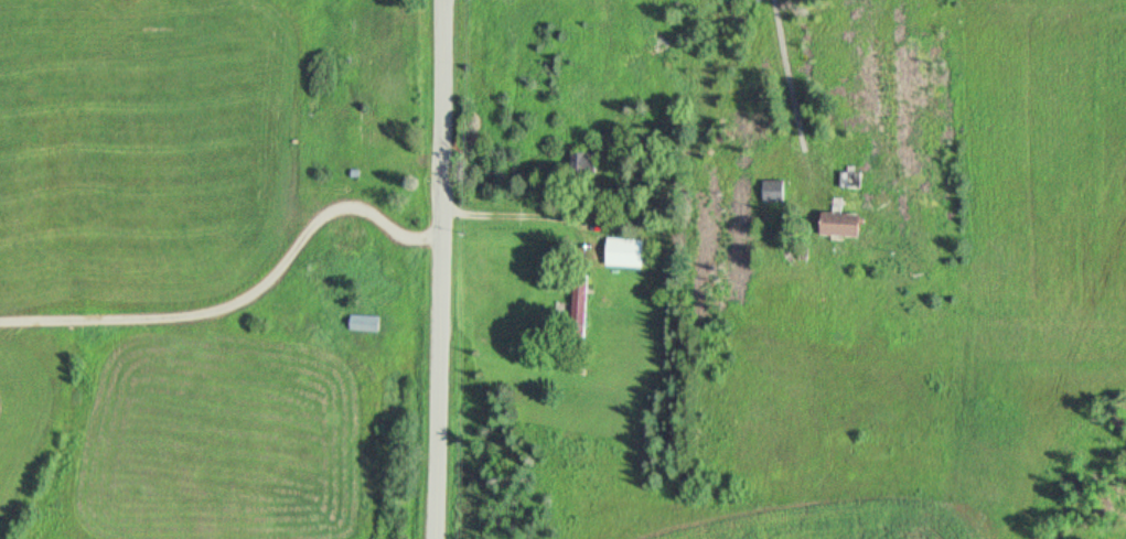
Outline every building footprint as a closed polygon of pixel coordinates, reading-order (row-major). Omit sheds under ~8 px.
[(571,184),(572,157),(600,158),(600,171),(590,171),(590,185),(571,184)] [(843,191),(843,173),(864,172),(865,190),(843,191)] [(785,182),(786,203),(764,204),(764,183),(785,182)] [(827,214),(826,235),(862,237),(865,215),(827,214)] [(607,241),(607,266),(643,267),(643,241),(607,241)] [(573,274),(571,322),(588,323),(590,276),(573,274)] [(386,314),(386,328),(360,328),(360,313),(386,314)]
